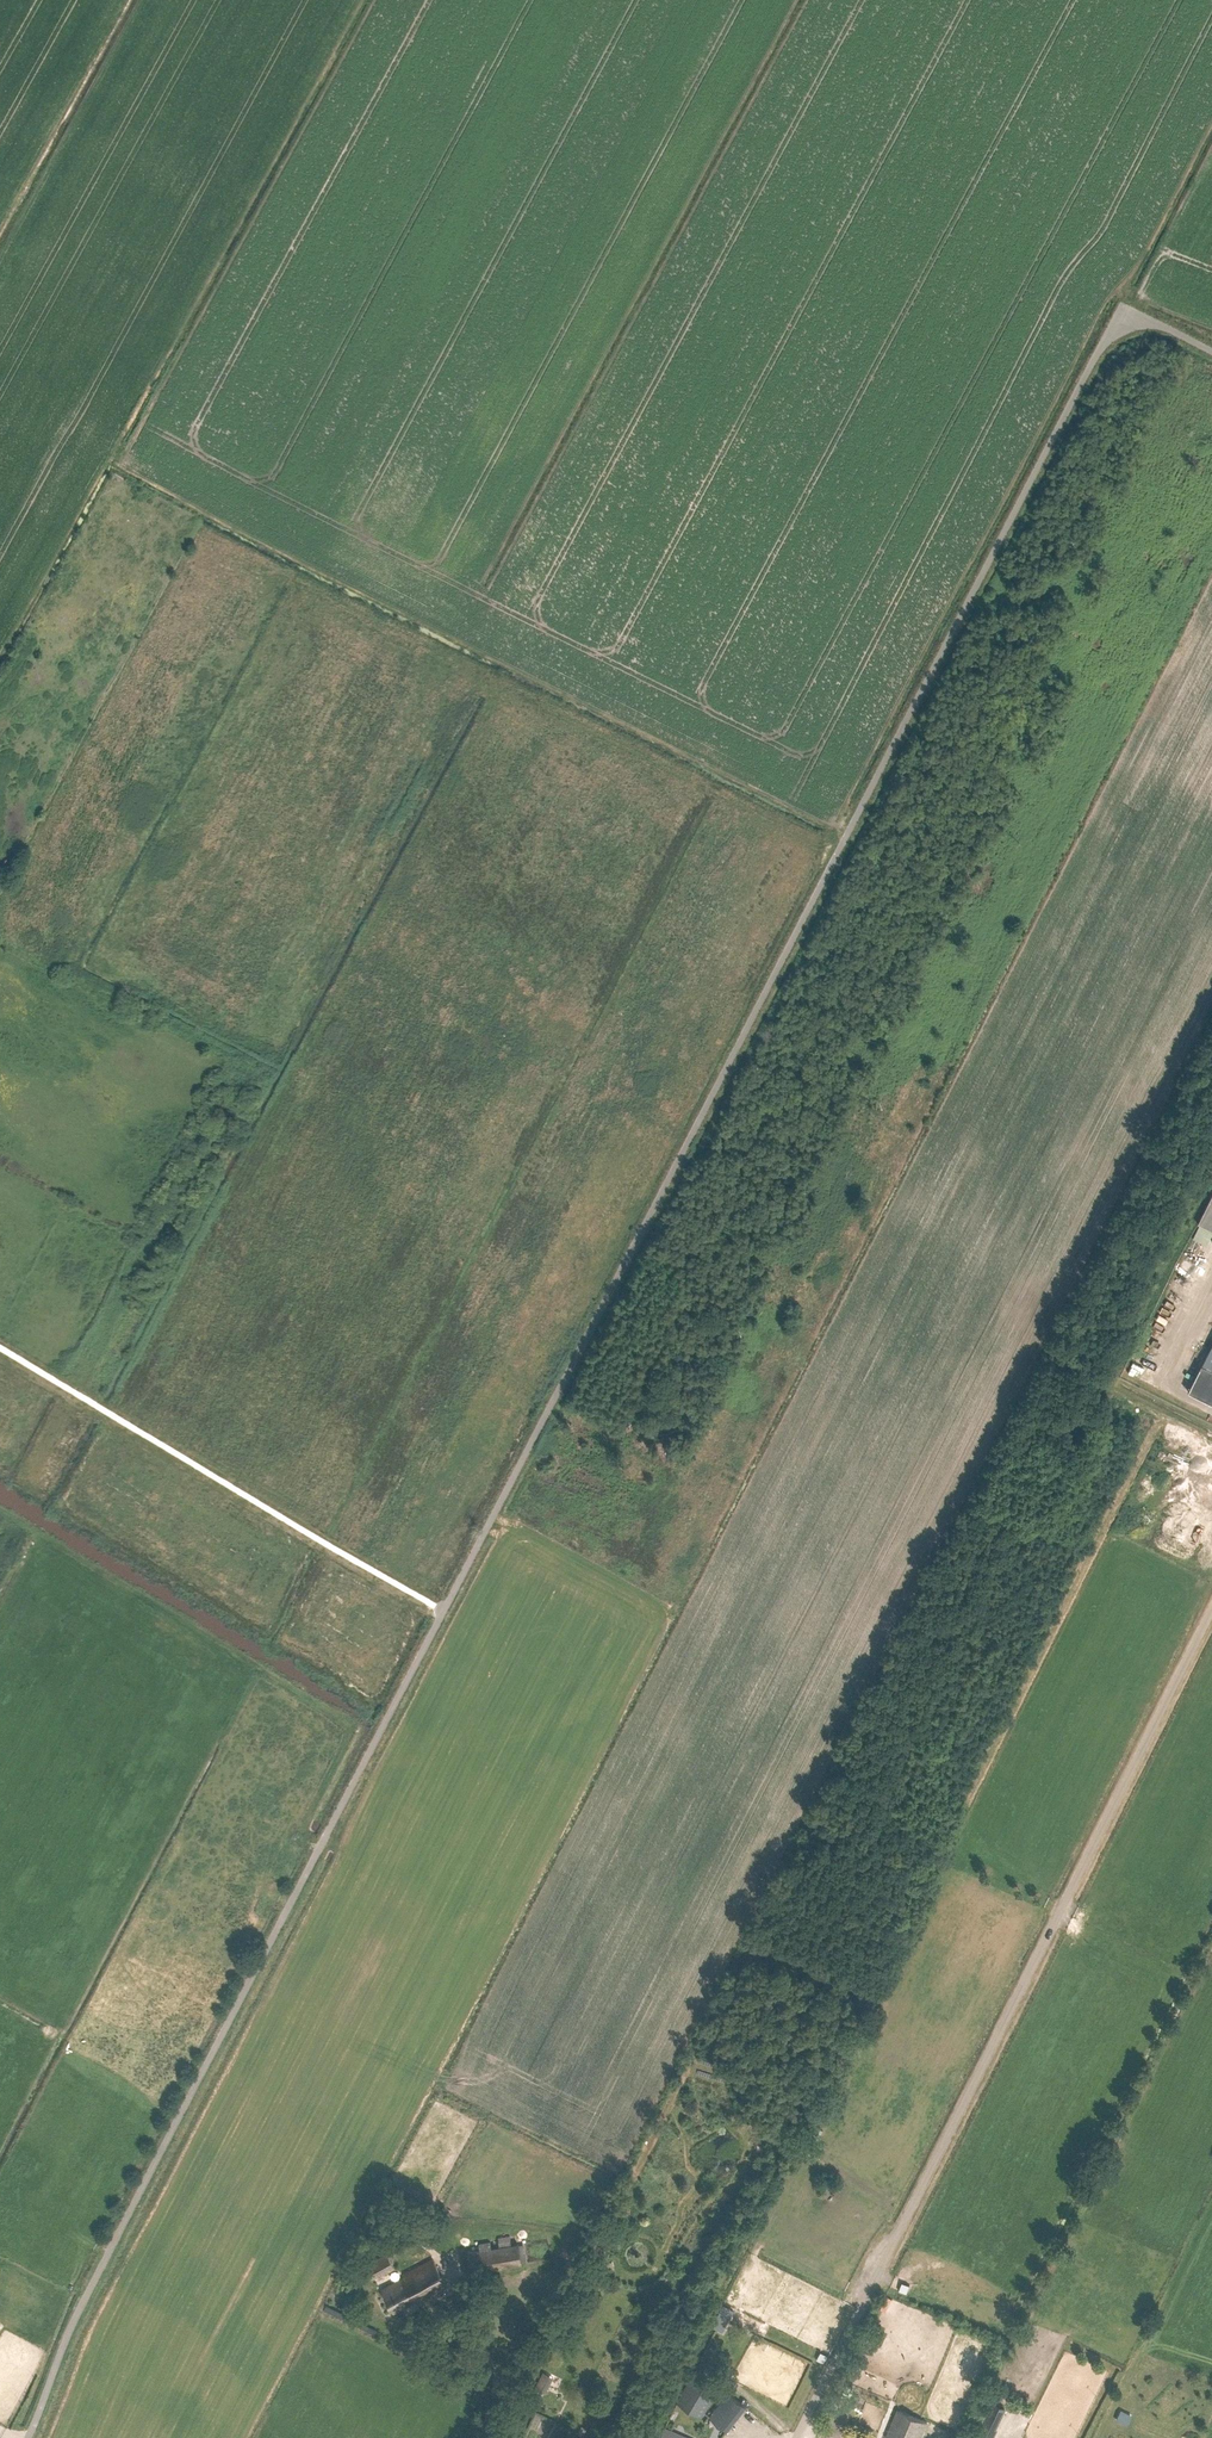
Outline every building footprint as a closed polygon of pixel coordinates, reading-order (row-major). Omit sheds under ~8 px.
[(1197,1222),(1211,1230),(1211,1192),(1197,1222)] [(1201,1364),(1188,1391),(1211,1403),(1211,1343),(1201,1364)] [(1138,1363),(1135,1373),(1143,1376),(1146,1365),(1138,1363)] [(974,1859),(991,1868),(995,1859),(978,1850),(974,1859)] [(522,2263),(521,2255),(553,2249),(551,2238),(512,2245),(510,2236),(498,2239),(499,2247),(491,2248),(490,2242),(479,2244),(480,2250),(469,2252),(472,2272),(522,2263)] [(376,2280),(392,2269),(383,2255),(367,2266),(368,2267),(364,2269),(372,2281),(376,2279),(376,2280)] [(417,2301),(447,2285),(433,2258),(403,2274),(405,2277),(382,2289),(393,2311),(416,2299),(417,2301)] [(890,2310),(894,2297),(889,2295),(884,2308),(890,2310)] [(729,2317),(719,2312),(712,2325),(723,2331),(729,2317)] [(758,2332),(762,2323),(745,2315),(741,2324),(758,2332)] [(702,2416),(717,2391),(710,2387),(692,2376),(678,2401),(702,2416)] [(709,2416),(723,2427),(742,2404),(728,2392),(709,2416)] [(976,2437),(992,2437),(996,2429),(995,2428),(1004,2408),(993,2402),(983,2423),(976,2437)] [(928,2421),(897,2409),(886,2435),(892,2437),(921,2437),(928,2421)] [(664,2426),(659,2437),(690,2437),(664,2426)]
